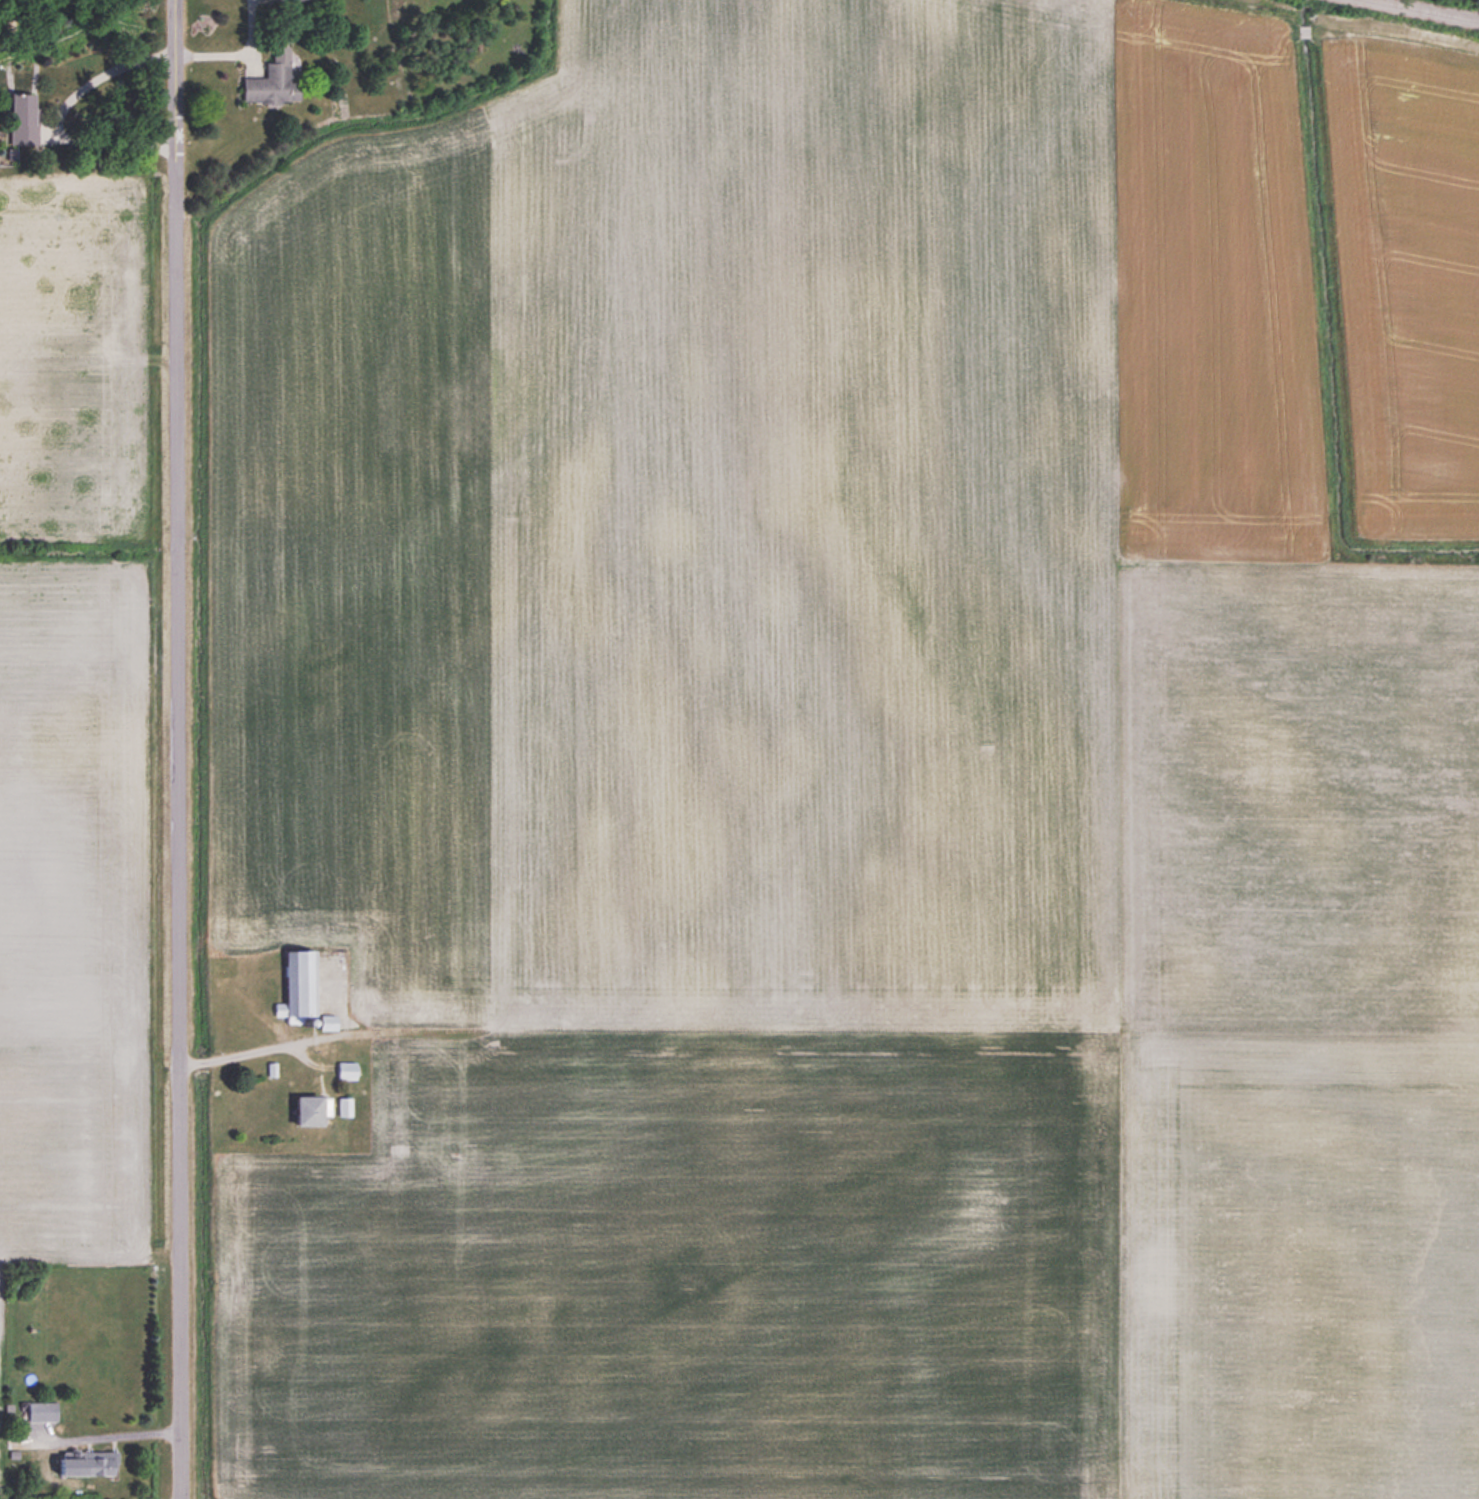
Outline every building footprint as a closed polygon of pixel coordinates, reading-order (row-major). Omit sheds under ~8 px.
[(241,102),(298,102),(298,82),(288,82),(288,47),(271,47),(271,62),(264,62),(264,78),(241,78),(241,102)] [(8,145),(36,145),(36,108),(31,108),(31,95),(8,95),(8,145)] [(314,950),(284,950),(284,1004),(274,1004),(274,1017),(314,1017),(314,950)] [(319,1030),(335,1030),(335,1016),(319,1016),(319,1030)] [(355,1062),(336,1062),(336,1080),(355,1080),(355,1062)] [(328,1115),(328,1097),(292,1097),(292,1126),(319,1126),(319,1115),(328,1115)] [(350,1117),(350,1098),(338,1098),(338,1117),(350,1117)] [(67,1476),(114,1476),(114,1452),(81,1452),(81,1458),(67,1458),(67,1476)]
